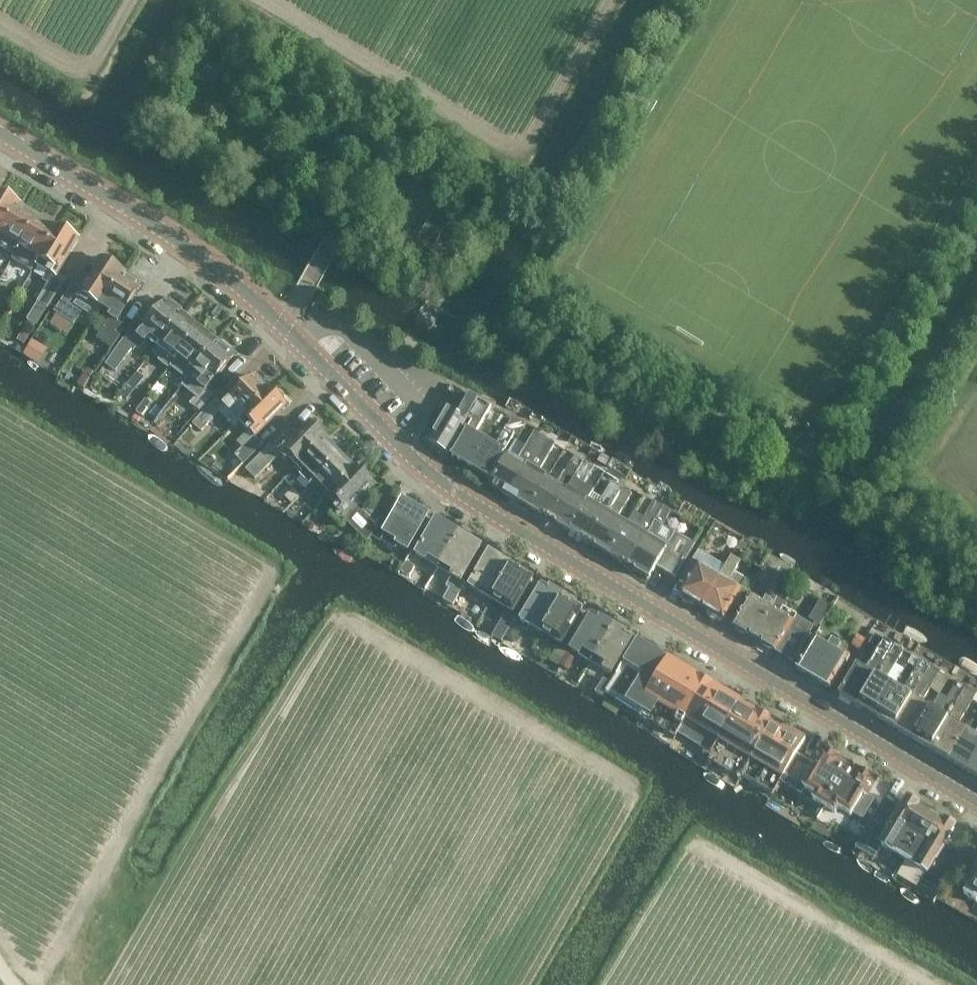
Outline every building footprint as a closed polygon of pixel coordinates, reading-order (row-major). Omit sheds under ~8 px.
[(0,234),(21,199),(3,188),(0,193),(0,234)] [(0,234),(0,245),(15,254),(19,245),(40,211),(21,199),(0,234)] [(40,211),(19,245),(15,254),(16,254),(13,259),(32,270),(40,257),(60,223),(40,211)] [(58,273),(59,271),(82,235),(60,223),(40,257),(52,265),(43,280),(48,283),(38,301),(49,308),(67,279),(58,273)] [(75,324),(89,302),(98,309),(123,271),(121,269),(122,267),(100,254),(98,257),(100,258),(81,287),(73,283),(55,312),(75,324)] [(123,271),(98,309),(109,316),(95,337),(111,348),(126,327),(116,320),(139,286),(141,287),(143,284),(123,271)] [(158,346),(185,312),(165,297),(162,299),(164,301),(139,333),(132,327),(115,349),(124,357),(132,348),(133,349),(137,345),(140,347),(148,338),(157,345),(158,346)] [(168,368),(175,359),(202,326),(185,312),(158,346),(157,345),(152,352),(160,358),(158,361),(168,368)] [(202,326),(175,359),(192,372),(219,339),(202,326)] [(31,337),(25,353),(41,360),(47,344),(31,337)] [(192,372),(201,379),(202,379),(190,394),(196,398),(191,404),(201,411),(215,395),(212,393),(208,390),(235,356),(236,357),(239,354),(219,339),(192,372)] [(180,388),(188,378),(181,372),(172,382),(180,388)] [(232,409),(242,417),(270,389),(269,389),(253,374),(225,405),(216,397),(192,423),(201,431),(224,406),(230,411),(232,409)] [(287,402),(271,388),(270,387),(269,389),(270,389),(242,417),(257,431),(234,455),(242,463),(261,443),(255,437),(287,402)] [(449,406),(458,411),(467,395),(458,390),(449,406)] [(447,453),(463,426),(478,400),(469,395),(458,415),(448,409),(428,442),(447,453)] [(469,466),(485,439),(476,433),(491,407),(479,399),(478,400),(463,426),(467,429),(452,456),(469,466)] [(300,464),(329,436),(328,435),(331,433),(311,413),(308,416),(311,418),(278,452),(269,443),(245,468),(254,477),(278,453),(285,460),(288,457),(296,465),(296,464),(297,466),(299,464),(300,464)] [(485,439),(469,466),(489,477),(513,435),(520,424),(511,419),(496,445),(485,439)] [(518,438),(524,426),(520,424),(513,435),(518,438)] [(510,496),(543,440),(534,434),(520,458),(507,450),(487,483),(510,496)] [(299,464),(297,466),(303,471),(300,474),(311,485),(316,480),(316,479),(344,451),(329,436),(300,464),(299,464)] [(529,507),(549,475),(540,470),(553,446),(543,440),(510,496),(529,507)] [(332,495),(363,463),(359,460),(356,463),(344,451),(316,479),(316,480),(332,495)] [(549,475),(529,507),(549,519),(581,465),(573,460),(560,482),(549,475)] [(585,460),(581,465),(549,519),(569,531),(588,498),(579,492),(585,483),(595,466),(585,460)] [(363,463),(332,495),(340,503),(330,514),(344,527),(350,521),(346,517),(365,498),(360,493),(373,479),(375,481),(378,478),(363,463)] [(298,478),(291,471),(283,480),(290,487),(298,478)] [(588,498),(569,531),(589,542),(622,486),(614,481),(600,505),(588,498)] [(622,486),(589,542),(609,554),(628,522),(618,515),(632,492),(622,486)] [(428,514),(418,509),(417,503),(408,498),(403,500),(402,500),(389,523),(381,518),(377,524),(367,519),(357,537),(377,548),(381,541),(393,548),(396,543),(408,550),(428,514)] [(663,507),(653,501),(643,517),(634,512),(628,522),(609,554),(629,566),(655,520),(663,507)] [(437,566),(459,531),(456,530),(457,528),(447,522),(446,524),(436,517),(415,552),(437,566)] [(655,520),(629,566),(653,580),(660,568),(675,577),(695,544),(675,532),(668,542),(657,535),(663,525),(655,520)] [(459,531),(437,566),(453,576),(447,586),(449,588),(443,599),(453,605),(460,593),(465,584),(459,580),(481,544),(471,539),(472,537),(462,531),(461,533),(459,531)] [(720,574),(701,607),(709,611),(710,615),(716,619),(720,618),(724,620),(743,588),(730,580),(744,556),(734,550),(720,574)] [(493,596),(512,564),(489,551),(468,586),(478,592),(480,589),(493,596)] [(406,560),(404,563),(400,570),(409,576),(415,566),(406,560)] [(691,562),(684,574),(690,578),(680,594),(682,596),(683,599),(689,603),(694,602),(701,607),(720,574),(699,562),(697,565),(691,562)] [(512,564),(493,596),(505,604),(503,608),(513,614),(534,578),(512,564)] [(766,590),(768,591),(762,601),(752,595),(734,626),(737,628),(739,634),(743,637),(748,635),(755,639),(778,598),(786,585),(774,578),(766,590)] [(520,620),(540,632),(542,633),(545,628),(543,627),(563,594),(549,586),(548,588),(542,584),(541,586),(540,585),(520,620)] [(463,611),(463,610),(470,598),(460,593),(453,605),(463,611)] [(543,627),(545,628),(555,634),(552,639),(561,644),(583,608),(577,605),(578,603),(563,594),(543,627)] [(778,598),(755,639),(764,644),(765,650),(770,653),(775,651),(777,652),(778,652),(799,664),(812,641),(807,638),(815,626),(786,610),(789,604),(778,598)] [(832,607),(825,603),(814,623),(821,627),(832,607)] [(496,633),(495,634),(504,639),(504,638),(516,617),(508,613),(496,633)] [(592,662),(615,624),(602,616),(600,620),(591,614),(570,649),(592,662)] [(615,624),(592,662),(612,674),(633,639),(627,635),(628,632),(615,624)] [(851,645),(860,650),(866,639),(857,634),(851,645)] [(812,641),(799,664),(796,669),(830,689),(849,656),(839,650),(842,646),(832,640),(829,644),(815,636),(812,641)] [(857,663),(838,695),(857,706),(893,645),(884,639),(866,669),(857,663)] [(611,683),(606,691),(676,734),(691,708),(689,707),(705,681),(637,640),(611,683)] [(893,645),(857,706),(875,717),(895,684),(886,679),(903,651),(893,645)] [(558,666),(567,652),(558,646),(549,661),(558,666)] [(895,684),(875,717),(894,728),(930,667),(920,661),(903,689),(895,684)] [(930,667),(894,728),(911,738),(931,705),(924,701),(941,673),(930,667)] [(606,691),(611,683),(603,678),(595,691),(601,695),(605,690),(606,691)] [(691,708),(676,734),(686,740),(687,739),(710,753),(709,754),(710,755),(741,702),(705,681),(689,707),(691,708)] [(941,712),(931,705),(911,738),(930,750),(956,706),(966,688),(959,683),(941,712)] [(966,688),(930,750),(949,761),(968,728),(958,722),(976,693),(966,688)] [(741,702),(710,755),(743,776),(751,759),(748,756),(770,720),(741,702)] [(751,759),(743,776),(772,794),(786,771),(805,741),(770,720),(748,756),(751,759)] [(949,761),(967,772),(976,754),(976,730),(975,733),(968,728),(949,761)] [(825,807),(849,765),(821,748),(812,764),(808,762),(798,778),(798,785),(815,795),(812,800),(805,812),(817,819),(824,807),(825,807)] [(967,772),(976,778),(976,754),(967,772)] [(866,795),(875,780),(849,765),(825,807),(836,814),(839,809),(851,817),(854,812),(862,817),(858,825),(865,830),(880,807),(872,802),(873,799),(866,795)] [(905,862),(933,813),(908,798),(902,809),(885,798),(880,807),(865,830),(855,847),(874,859),(881,847),(905,862)] [(933,813),(905,862),(927,875),(924,878),(940,889),(951,870),(949,869),(950,867),(949,866),(957,853),(949,848),(941,861),(937,858),(956,826),(933,813)] [(964,892),(963,895),(976,903),(976,902),(976,854),(965,847),(954,868),(972,879),(964,892)]
